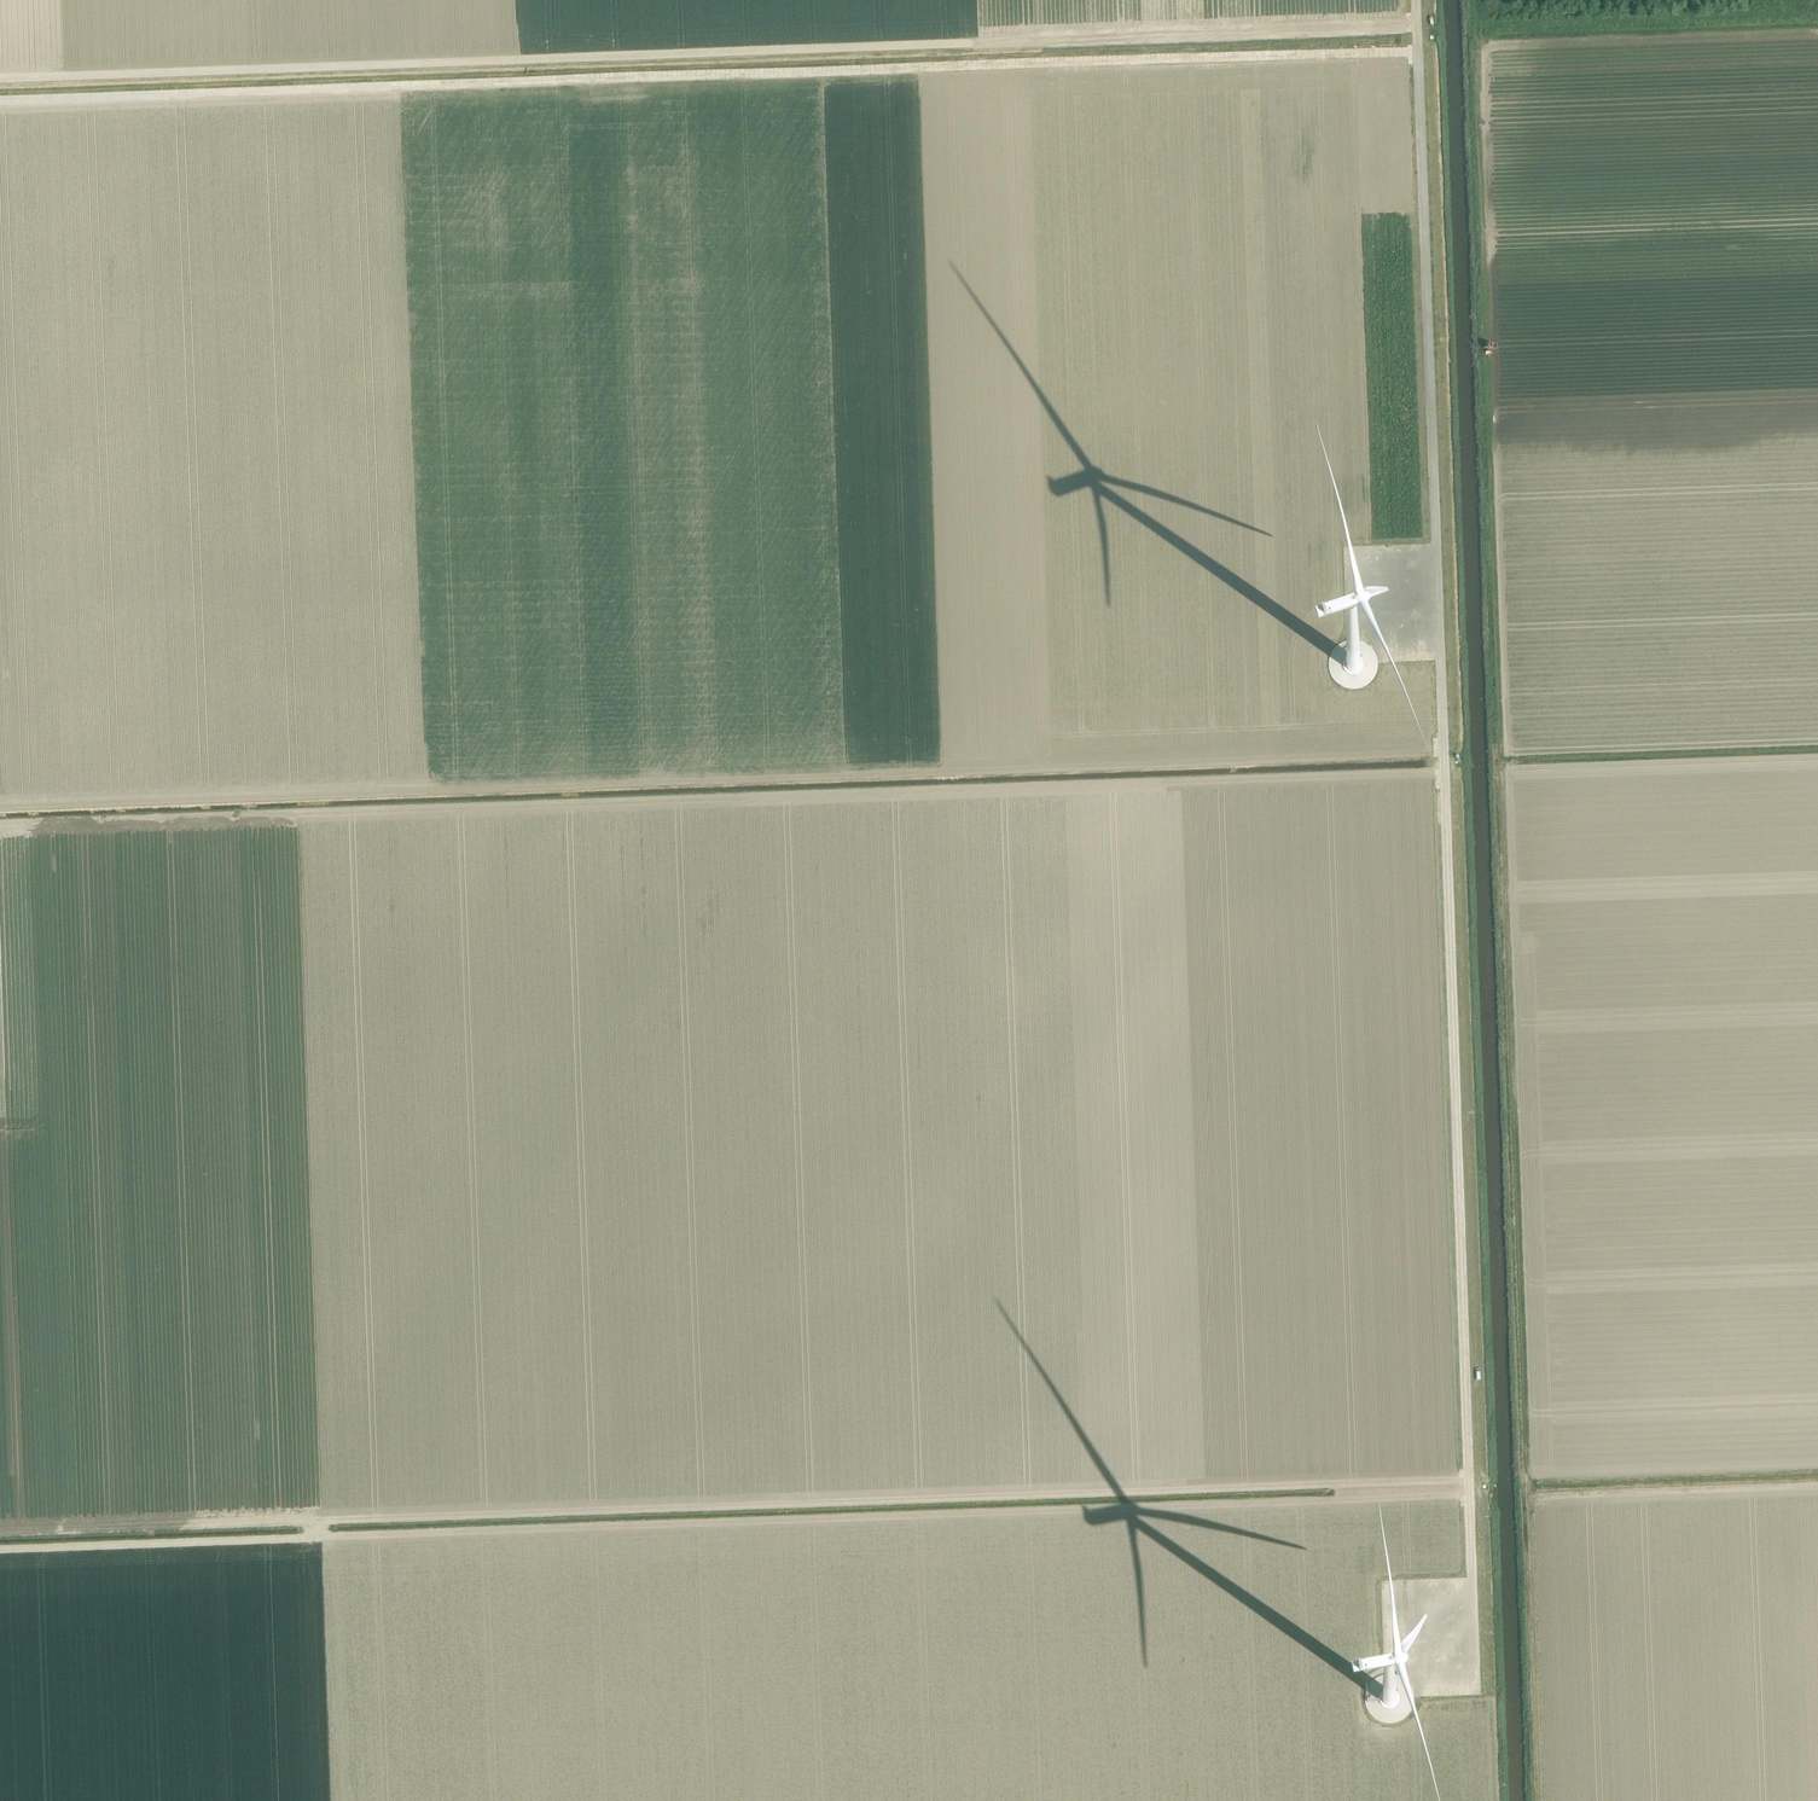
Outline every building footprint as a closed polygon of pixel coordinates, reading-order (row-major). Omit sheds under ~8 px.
[(1360,666),(1360,664),(1360,663),(1360,662),(1359,661),(1359,660),(1358,659),(1357,658),(1356,658),(1355,657),(1354,657),(1353,657),(1352,657),(1351,657),(1350,658),(1349,658),(1348,659),(1347,660),(1346,661),(1346,662),(1346,663),(1346,664),(1346,666),(1346,667),(1346,668),(1347,669),(1348,670),(1349,670),(1350,671),(1351,671),(1352,672),(1353,672),(1354,672),(1355,671),(1356,671),(1357,670),(1358,670),(1359,669),(1360,668),(1360,667),(1360,666)] [(1396,1699),(1397,1698),(1396,1697),(1396,1696),(1396,1695),(1395,1694),(1394,1693),(1394,1692),(1393,1692),(1391,1691),(1390,1691),(1389,1691),(1388,1691),(1387,1691),(1386,1692),(1385,1692),(1384,1693),(1383,1694),(1383,1695),(1382,1696),(1382,1697),(1382,1698),(1382,1699),(1382,1701),(1383,1702),(1383,1703),(1384,1703),(1385,1704),(1386,1705),(1387,1705),(1388,1706),(1389,1706),(1390,1706),(1392,1705),(1393,1705),(1394,1704),(1394,1703),(1395,1703),(1396,1702),(1396,1701),(1396,1699)]
